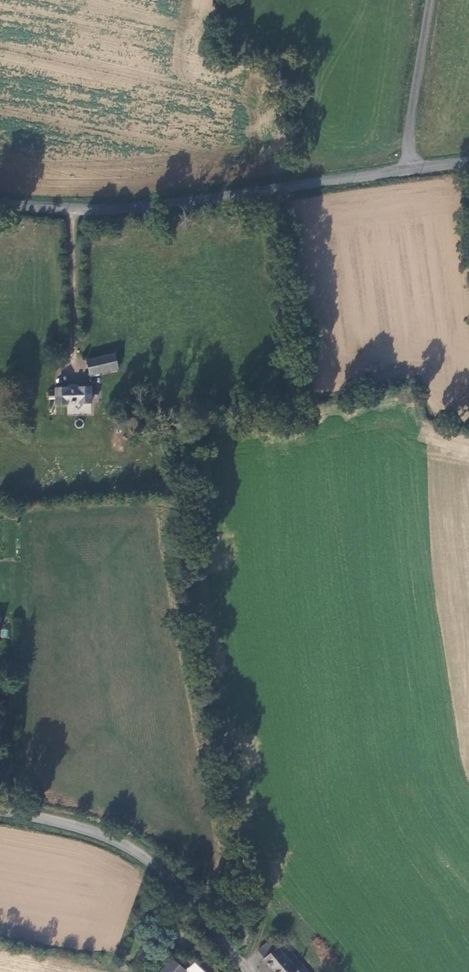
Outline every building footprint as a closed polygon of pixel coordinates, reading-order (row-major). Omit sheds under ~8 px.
[(81,374),(92,372),(110,367),(107,351),(78,360),(81,374)] [(39,399),(31,399),(31,410),(81,410),(81,399),(85,399),(85,391),(81,391),(81,388),(71,388),(70,390),(58,390),(56,387),(45,388),(45,391),(40,392),(39,399)] [(192,930),(180,919),(175,925),(187,935),(192,930)] [(244,928),(239,940),(251,944),(254,933),(244,928)] [(275,971),(309,971),(289,949),(284,954),(270,939),(259,949),(265,956),(263,959),(275,971)] [(193,971),(213,971),(216,969),(209,963),(201,955),(193,964),(189,969),(193,971)] [(187,971),(181,965),(172,957),(161,971),(160,971),(186,971),(187,971)]
